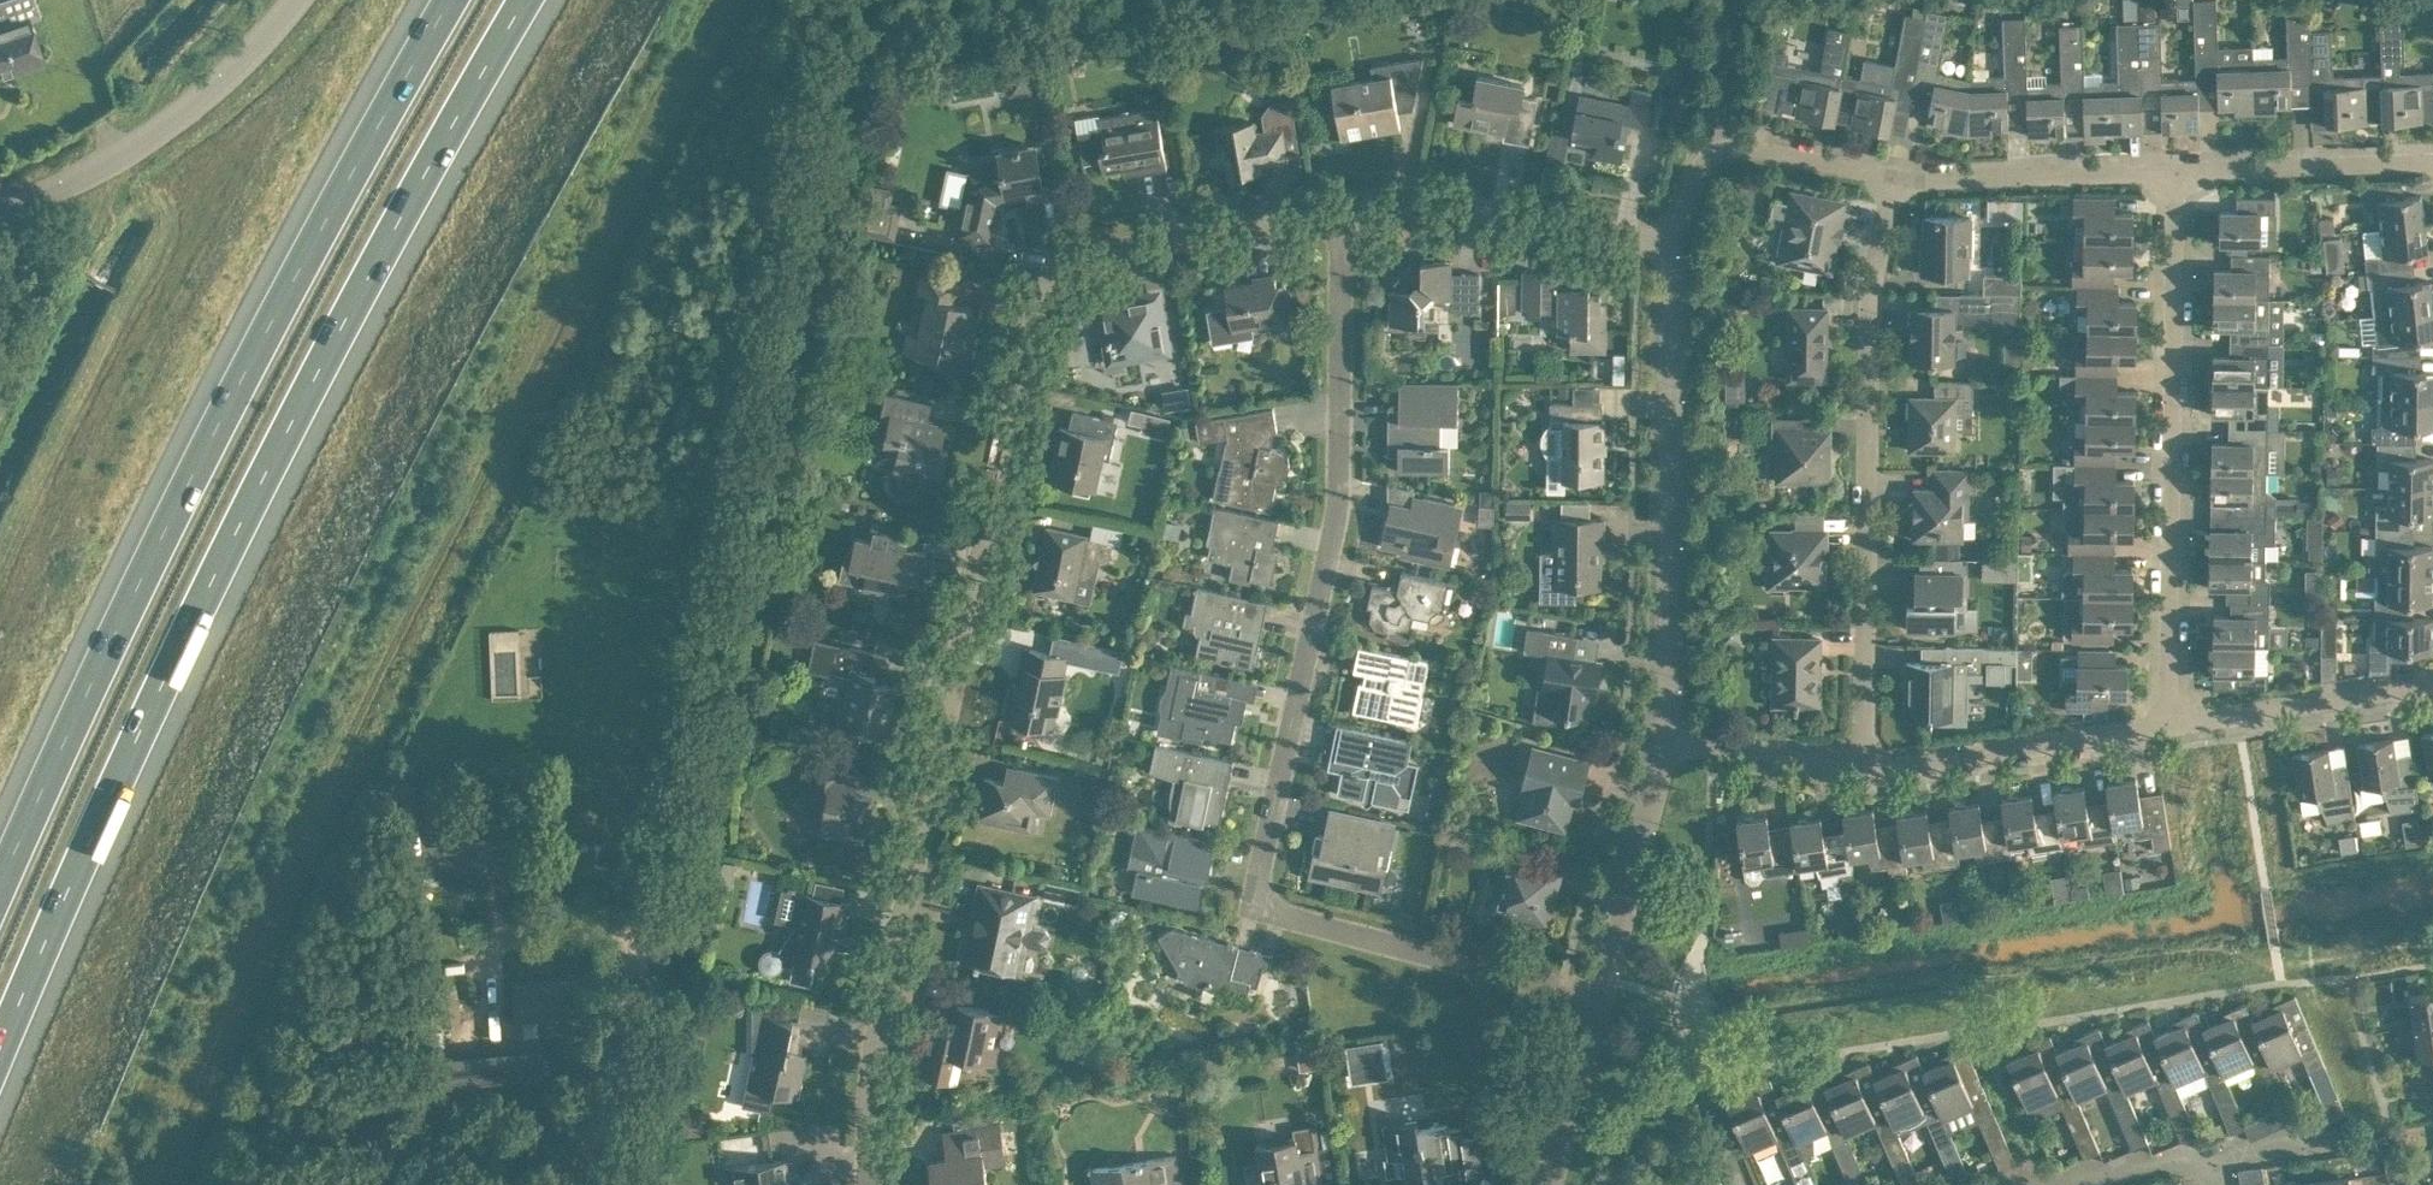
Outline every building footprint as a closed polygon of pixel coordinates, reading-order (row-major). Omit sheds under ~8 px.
[(14,69),(15,72),(45,62),(37,39),(30,18),(40,14),(35,0),(0,0),(0,73),(14,69)] [(1913,89),(1914,89),(1933,92),(1932,99),(1928,119),(1943,122),(1968,127),(1972,78),(1939,72),(1950,12),(1943,11),(1946,0),(1928,0),(1927,6),(1929,7),(1913,89)] [(2197,80),(2198,80),(2218,80),(2219,106),(2234,106),(2256,105),(2254,56),(2219,58),(2219,46),(2217,0),(2194,0),(2197,80)] [(2309,0),(2287,0),(2289,55),(2272,56),(2272,44),(2253,45),(2254,56),(2256,105),(2292,104),(2291,77),(2310,76),(2311,76),(2309,29),(2310,29),(2309,0)] [(2035,1),(2025,1),(2025,16),(2025,18),(2026,18),(2036,18),(2035,1)] [(1834,117),(1834,118),(1835,118),(1853,122),(1852,124),(1874,128),(1887,131),(1889,131),(1890,130),(1895,106),(1909,109),(1910,109),(1913,96),(1914,89),(1913,89),(1929,7),(1927,6),(1912,3),(1911,13),(1906,12),(1896,63),(1864,57),(1860,76),(1844,73),(1843,73),(1834,117)] [(2155,3),(2138,4),(2139,21),(2155,20),(2155,3)] [(2137,4),(2124,4),(2124,18),(2138,18),(2137,4)] [(2403,4),(2381,5),(2385,121),(2422,120),(2422,117),(2432,117),(2432,71),(2405,72),(2403,4)] [(2025,18),(2025,16),(2003,17),(2005,74),(1990,74),(1990,77),(1972,78),(1968,127),(2009,125),(2008,98),(2027,97),(2028,97),(2028,89),(2026,18),(2025,18)] [(2155,20),(2139,21),(2142,103),(2143,103),(2162,102),(2163,129),(2200,127),(2198,82),(2179,83),(2179,77),(2163,77),(2161,20),(2155,20)] [(2085,105),(2084,105),(2085,127),(2085,132),(2086,131),(2105,131),(2123,130),(2144,129),(2143,103),(2142,103),(2139,21),(2117,22),(2119,79),(2103,80),(2104,86),(2085,87),(2085,105)] [(2028,97),(2027,97),(2028,120),(2029,134),(2066,132),(2066,128),(2065,105),(2084,105),(2085,105),(2085,87),(2084,72),(2083,23),(2082,23),(2060,24),(2062,81),(2047,81),(2047,84),(2047,88),(2028,89),(2028,97)] [(1773,50),(1767,81),(1781,84),(1782,84),(1777,110),(1783,111),(1783,108),(1798,111),(1797,113),(1819,118),(1832,120),(1834,121),(1835,118),(1834,118),(1834,117),(1843,73),(1844,73),(1852,31),(1851,30),(1830,26),(1821,69),(1821,72),(1808,70),(1809,66),(1788,62),(1789,54),(1773,50)] [(1285,27),(1270,30),(1273,48),(1288,45),(1285,27)] [(2310,29),(2309,29),(2311,76),(2310,76),(2311,102),(2312,102),(2327,102),(2328,123),(2343,122),(2366,122),(2366,120),(2384,119),(2385,119),(2384,73),(2383,73),(2333,74),(2331,28),(2310,29)] [(1373,77),(1333,84),(1337,113),(1342,137),(1367,132),(1366,127),(1393,122),(1394,128),(1401,127),(1398,110),(1414,108),(1418,84),(1423,56),(1388,62),(1371,65),(1373,77)] [(1538,98),(1524,95),(1526,84),(1477,75),(1473,96),(1459,94),(1454,121),(1488,127),(1490,123),(1506,126),(1503,138),(1530,143),(1538,98)] [(1580,94),(1572,132),(1594,136),(1592,151),(1622,157),(1626,141),(1619,139),(1620,133),(1627,134),(1629,120),(1646,124),(1651,100),(1652,91),(1634,87),(1631,104),(1580,94)] [(1297,139),(1290,96),(1271,99),(1261,113),(1264,131),(1257,133),(1254,120),(1215,127),(1219,147),(1225,146),(1230,176),(1263,170),(1262,163),(1288,159),(1285,141),(1297,139)] [(1100,113),(1076,117),(1080,138),(1084,162),(1102,159),(1104,170),(1124,167),(1132,165),(1133,173),(1167,167),(1163,143),(1157,107),(1106,115),(1100,116),(1100,113)] [(963,207),(957,236),(994,243),(999,213),(1005,214),(1011,208),(1010,203),(1019,201),(1018,195),(1028,193),(1026,186),(1042,184),(1038,160),(1035,143),(997,150),(1000,167),(969,173),(967,185),(963,207)] [(891,233),(897,204),(893,203),(895,191),(868,186),(861,228),(891,233)] [(1786,224),(1779,260),(1831,270),(1836,243),(1837,240),(1831,239),(1834,224),(1840,226),(1840,224),(1844,201),(1792,191),(1790,202),(1786,224)] [(2382,226),(2424,222),(2421,194),(2379,198),(2382,226)] [(2133,241),(2134,211),(2108,211),(2108,197),(2110,197),(2110,196),(2075,195),(2074,219),(2075,222),(2085,222),(2085,240),(2133,241)] [(2275,226),(2276,196),(2244,195),(2244,210),(2220,210),(2220,241),(2232,241),(2244,241),(2248,242),(2262,242),(2262,225),(2275,226)] [(1971,253),(1971,240),(1971,216),(1926,216),(1925,248),(1923,248),(1922,272),(1946,272),(1968,273),(1969,253),(1971,253)] [(2321,232),(2335,232),(2334,216),(2321,217),(2321,232)] [(2367,271),(2403,267),(2402,253),(2427,250),(2424,222),(2382,226),(2363,228),(2367,256),(2366,256),(2367,271)] [(2341,236),(2324,238),(2327,271),(2345,269),(2341,236)] [(2133,269),(2133,241),(2085,240),(2085,257),(2074,257),(2074,284),(2078,284),(2078,285),(2112,285),(2112,284),(2107,284),(2107,269),(2133,269)] [(2232,241),(2232,253),(2238,253),(2248,253),(2248,242),(2244,241),(2232,241)] [(2270,298),(2270,254),(2256,254),(2248,253),(2238,253),(2232,253),(2232,255),(2238,255),(2238,268),(2215,268),(2214,297),(2256,298),(2270,298)] [(2321,255),(2311,255),(2311,270),(2322,270),(2321,255)] [(1452,285),(1452,259),(1422,259),(1422,264),(1413,264),(1396,280),(1396,289),(1391,289),(1391,322),(1405,322),(1405,327),(1425,328),(1426,308),(1438,296),(1439,296),(1450,296),(1450,308),(1480,308),(1481,272),(1464,271),(1463,285),(1452,285)] [(2403,267),(2367,271),(2369,287),(2371,287),(2374,314),(2432,307),(2432,300),(2431,279),(2405,282),(2403,267)] [(961,302),(967,277),(933,269),(933,271),(935,271),(934,277),(923,274),(911,328),(921,331),(916,353),(938,358),(937,364),(966,370),(976,325),(969,324),(973,305),(961,302)] [(1606,349),(1606,312),(1600,312),(1601,294),(1590,294),(1590,287),(1567,287),(1567,275),(1542,275),(1542,270),(1524,269),(1523,293),(1523,311),(1559,312),(1559,332),(1572,332),(1571,349),(1606,349)] [(1228,306),(1208,310),(1213,341),(1228,339),(1232,329),(1252,326),(1253,325),(1254,329),(1269,326),(1292,322),(1286,284),(1277,286),(1275,273),(1253,277),(1253,280),(1225,285),(1228,306)] [(2022,293),(2023,273),(1984,273),(1984,292),(2020,293),(2022,293)] [(1500,282),(1499,310),(1516,311),(1516,282),(1500,282)] [(2137,330),(2137,300),(2112,300),(2112,285),(2078,285),(2078,311),(2089,311),(2089,329),(2137,330)] [(1745,286),(1731,296),(1738,306),(1752,296),(1745,286)] [(1956,311),(1956,320),(2020,321),(2020,313),(2020,293),(1984,292),(1961,292),(1961,311),(1956,311)] [(1128,298),(1101,303),(1109,346),(1111,359),(1124,356),(1138,354),(1167,349),(1162,320),(1162,319),(1157,293),(1128,298)] [(2269,341),(2269,326),(2270,298),(2256,298),(2214,297),(2214,326),(2237,326),(2237,341),(2269,341)] [(1828,340),(1828,307),(1790,306),(1788,379),(1827,379),(1827,355),(1826,355),(1826,340),(1828,340)] [(1955,361),(1956,308),(1912,307),(1911,360),(1955,361)] [(2410,339),(2432,336),(2432,307),(2374,314),(2377,341),(2374,340),(2373,354),(2409,355),(2410,339)] [(2136,358),(2137,330),(2089,329),(2088,346),(2078,346),(2077,373),(2111,374),(2111,358),(2136,358)] [(2268,384),(2269,341),(2237,341),(2237,355),(2213,355),(2213,384),(2268,384)] [(2326,344),(2326,352),(2338,353),(2339,344),(2326,344)] [(2340,345),(2340,353),(2359,353),(2359,345),(2340,345)] [(2373,370),(2379,370),(2378,397),(2432,398),(2432,370),(2420,369),(2409,369),(2409,355),(2373,354),(2373,370)] [(2063,373),(2063,385),(2070,385),(2070,390),(2088,390),(2087,418),(2136,419),(2136,389),(2110,389),(2111,374),(2077,373),(2073,373),(2063,373)] [(1390,407),(1389,446),(1399,446),(1399,453),(1399,469),(1423,470),(1450,470),(1450,445),(1442,445),(1442,420),(1459,421),(1459,409),(1459,381),(1424,381),(1400,380),(1400,407),(1390,407)] [(1973,410),(1974,381),(1959,380),(1935,380),(1935,396),(1911,396),(1910,448),(1955,449),(1956,409),(1973,410)] [(2268,428),(2268,413),(2268,384),(2213,384),(2213,412),(2236,413),(2236,427),(2268,428)] [(1189,385),(1162,389),(1165,409),(1192,405),(1189,385)] [(887,392),(880,421),(889,423),(886,440),(901,444),(895,471),(892,487),(919,493),(923,477),(924,477),(942,481),(943,476),(949,449),(942,447),(947,425),(928,421),(917,418),(921,401),(921,399),(887,392)] [(2373,441),(2377,441),(2409,441),(2408,426),(2416,426),(2432,426),(2432,398),(2378,397),(2378,425),(2373,425),(2373,441)] [(1542,436),(1542,439),(1542,442),(1543,444),(1544,447),(1545,449),(1547,452),(1548,454),(1550,455),(1564,455),(1564,479),(1567,479),(1581,479),(1605,479),(1606,419),(1604,419),(1604,402),(1600,402),(1580,402),(1574,402),(1551,402),(1551,422),(1549,424),(1547,426),(1545,428),(1544,431),(1543,433),(1542,436)] [(1266,445),(1269,430),(1278,429),(1274,406),(1250,410),(1225,415),(1196,420),(1199,439),(1228,433),(1231,447),(1236,448),(1231,469),(1220,466),(1214,497),(1271,509),(1276,484),(1272,483),(1272,479),(1275,479),(1277,478),(1280,478),(1282,477),(1284,475),(1286,474),(1287,472),(1288,470),(1289,468),(1290,465),(1290,463),(1290,461),(1289,458),(1288,456),(1287,454),(1286,452),(1284,450),(1282,449),(1280,448),(1277,447),(1266,445)] [(1132,407),(1129,420),(1143,424),(1146,411),(1132,407)] [(1110,458),(1118,420),(1097,415),(1073,410),(1070,427),(1060,425),(1049,479),(1075,484),(1074,489),(1090,492),(1091,488),(1096,489),(1103,457),(1110,458)] [(1823,442),(1817,435),(1816,432),(1803,432),(1803,417),(1774,417),(1773,443),(1783,443),(1783,458),(1778,458),(1778,479),(1799,479),(1799,475),(1826,475),(1826,442),(1823,442)] [(2135,447),(2136,419),(2087,418),(2087,435),(2076,435),(2076,462),(2109,462),(2110,447),(2135,447)] [(2268,443),(2268,428),(2236,427),(2236,441),(2212,441),(2212,470),(2267,471),(2268,443)] [(2409,457),(2409,441),(2377,441),(2377,467),(2390,467),(2390,486),(2432,486),(2432,457),(2409,457)] [(2312,458),(2312,469),(2321,470),(2321,459),(2312,458)] [(2134,507),(2135,478),(2109,478),(2109,462),(2076,462),(2076,479),(2070,479),(2064,485),(2064,506),(2086,506),(2134,507)] [(2328,463),(2327,482),(2341,482),(2341,466),(2332,466),(2332,463),(2328,463)] [(1969,518),(1969,469),(1934,468),(1934,488),(1914,487),(1914,498),(1909,502),(1909,516),(1914,521),(1914,537),(1964,538),(1964,518),(1969,518)] [(2275,502),(2276,494),(2268,488),(2266,488),(2267,471),(2212,470),(2211,499),(2235,499),(2234,514),(2275,514),(2275,505),(2275,502)] [(2390,486),(2390,504),(2377,504),(2376,529),(2408,530),(2408,515),(2432,515),(2432,486),(2390,486)] [(1481,489),(1481,503),(1495,504),(1495,489),(1481,489)] [(1464,505),(1437,499),(1414,494),(1411,504),(1391,500),(1381,544),(1402,548),(1401,554),(1440,562),(1444,543),(1455,546),(1464,505)] [(1530,517),(1530,500),(1506,500),(1506,516),(1530,517)] [(2275,505),(2275,514),(2297,514),(2297,502),(2283,502),(2275,502),(2275,505)] [(1480,503),(1479,523),(1494,524),(1495,504),(1480,503)] [(1276,537),(1280,518),(1215,505),(1207,542),(1219,544),(1216,558),(1234,562),(1230,577),(1251,581),(1252,577),(1272,582),(1279,549),(1267,547),(1269,536),(1276,537)] [(2134,536),(2134,507),(2086,506),(2064,506),(2063,526),(2070,526),(2070,550),(2108,551),(2108,536),(2134,536)] [(2337,510),(2328,518),(2335,526),(2344,518),(2337,510)] [(2211,528),(2210,556),(2252,557),(2265,557),(2265,542),(2275,542),(2275,514),(2234,514),(2234,528),(2211,528)] [(1743,516),(1730,516),(1730,530),(1744,530),(1743,516)] [(1600,585),(1601,551),(1604,551),(1604,518),(1556,517),(1555,550),(1542,550),(1541,600),(1576,601),(1576,585),(1600,585)] [(1178,538),(1182,523),(1164,519),(1160,534),(1178,538)] [(853,551),(851,562),(869,566),(865,585),(906,594),(910,575),(921,577),(925,560),(927,549),(908,544),(911,530),(873,522),(869,538),(856,536),(853,551)] [(1110,560),(1114,540),(1048,526),(1042,555),(1044,559),(1043,566),(1040,565),(1035,585),(1038,589),(1048,591),(1053,599),(1061,594),(1071,596),(1075,594),(1079,577),(1082,577),(1085,577),(1088,576),(1091,574),(1093,572),(1094,571),(1096,568),(1097,565),(1099,557),(1110,560)] [(1142,529),(1138,544),(1154,548),(1158,532),(1142,529)] [(2432,544),(2408,544),(2408,530),(2376,529),(2376,552),(2369,552),(2368,572),(2389,572),(2389,573),(2432,573),(2432,556),(2432,544)] [(1825,549),(1825,531),(1793,530),(1793,531),(1773,531),(1773,565),(1770,568),(1770,582),(1772,585),(1786,585),(1789,582),(1789,576),(1803,576),(1802,582),(1823,582),(1823,557),(1821,557),(1821,549),(1825,549)] [(2022,534),(2022,548),(2032,549),(2032,534),(2022,534)] [(1937,542),(1937,556),(1960,556),(1960,542),(1937,542)] [(2309,546),(2309,558),(2323,558),(2323,546),(2309,546)] [(2133,596),(2133,567),(2108,567),(2108,551),(2070,550),(2070,551),(2075,551),(2074,568),(2068,568),(2062,574),(2062,595),(2085,595),(2133,596)] [(1908,603),(1907,628),(1931,628),(1956,628),(1956,605),(1963,605),(1963,572),(1968,572),(1968,556),(1964,556),(1960,556),(1937,556),(1932,556),(1920,556),(1920,571),(1915,571),(1915,603),(1908,603)] [(2270,601),(2270,578),(2265,575),(2265,557),(2252,557),(2210,556),(2210,586),(2233,586),(2233,600),(2227,599),(2227,600),(2270,601)] [(2018,558),(2018,579),(2032,579),(2033,558),(2018,558)] [(1444,609),(1450,579),(1402,569),(1398,588),(1373,582),(1368,605),(1373,606),(1370,618),(1376,627),(1388,630),(1387,635),(1409,639),(1414,614),(1431,618),(1431,615),(1441,609),(1444,609)] [(2375,617),(2388,617),(2406,617),(2406,616),(2406,602),(2413,602),(2432,602),(2432,591),(2432,573),(2376,573),(2375,591),(2375,617)] [(1150,575),(1148,585),(1158,588),(1161,578),(1150,575)] [(1187,610),(1184,623),(1195,625),(1194,628),(1198,634),(1201,635),(1210,637),(1206,656),(1231,661),(1254,666),(1255,660),(1259,661),(1261,649),(1258,648),(1262,629),(1256,627),(1259,615),(1262,602),(1268,604),(1268,600),(1243,595),(1230,592),(1228,591),(1198,585),(1194,602),(1192,611),(1187,610)] [(2305,586),(2305,594),(2321,594),(2321,586),(2305,586)] [(2133,625),(2133,596),(2085,595),(2085,613),(2074,613),(2073,640),(2108,640),(2108,639),(2107,639),(2107,625),(2133,625)] [(2270,616),(2270,601),(2227,600),(2227,601),(2238,601),(2238,615),(2214,615),(2214,643),(2256,644),(2256,645),(2269,644),(2270,616)] [(2324,603),(2324,614),(2337,615),(2338,603),(2324,603)] [(2322,653),(2322,666),(2337,666),(2337,653),(2338,616),(2322,615),(2322,634),(2322,645),(2322,653)] [(2370,671),(2390,668),(2391,658),(2406,659),(2406,654),(2414,654),(2414,650),(2431,650),(2432,639),(2432,617),(2413,616),(2406,616),(2406,617),(2388,617),(2388,638),(2375,638),(2371,638),(2370,671)] [(779,637),(799,640),(801,621),(781,619),(779,637)] [(1740,640),(1740,624),(1723,623),(1723,639),(1740,640)] [(493,697),(543,696),(542,625),(491,626),(493,697)] [(844,625),(842,635),(857,638),(859,628),(844,625)] [(1528,627),(1525,650),(1540,652),(1549,653),(1545,685),(1544,688),(1538,687),(1533,719),(1556,722),(1557,714),(1563,714),(1587,718),(1590,697),(1597,698),(1599,685),(1602,659),(1597,659),(1575,655),(1576,649),(1571,648),(1573,634),(1550,630),(1543,629),(1528,627)] [(865,629),(863,639),(878,642),(880,632),(865,629)] [(2306,633),(2306,644),(2322,645),(2322,634),(2306,633)] [(1014,681),(1006,718),(1030,723),(1045,726),(1049,710),(1057,712),(1066,673),(1063,673),(1066,660),(1118,671),(1122,650),(1057,636),(1053,652),(1034,648),(1031,647),(1027,665),(1023,683),(1016,682),(1014,681)] [(1817,704),(1818,660),(1821,659),(1821,637),(1775,636),(1774,703),(1795,704),(1795,708),(1799,708),(1799,704),(1817,704)] [(815,638),(808,668),(850,678),(841,719),(863,724),(862,731),(887,736),(898,685),(882,682),(883,675),(879,668),(883,652),(850,645),(815,638)] [(1417,723),(1430,658),(1360,643),(1355,667),(1372,671),(1369,682),(1360,680),(1354,709),(1417,723)] [(2214,643),(2213,672),(2214,672),(2237,673),(2237,686),(2230,686),(2230,687),(2268,688),(2269,674),(2269,672),(2255,671),(2256,645),(2256,644),(2214,643)] [(1907,660),(1906,716),(1932,717),(1954,717),(1964,717),(1967,718),(1968,678),(1987,679),(1987,680),(2005,680),(2005,679),(2012,679),(2012,662),(2016,663),(2017,646),(1967,645),(1953,645),(1947,645),(1946,645),(1946,661),(1922,660),(1907,660)] [(2017,647),(2017,677),(2033,677),(2033,647),(2017,647)] [(2112,662),(2112,647),(2078,647),(2078,654),(2062,654),(2061,684),(2068,684),(2067,709),(2108,709),(2108,693),(2127,694),(2127,662),(2112,662)] [(1161,711),(1158,729),(1202,738),(1203,733),(1209,734),(1232,739),(1237,720),(1242,721),(1246,706),(1240,705),(1241,698),(1245,679),(1222,674),(1194,668),(1171,663),(1166,687),(1172,688),(1167,712),(1161,711)] [(1413,739),(1366,729),(1342,724),(1339,738),(1335,737),(1331,756),(1345,759),(1338,791),(1399,805),(1402,791),(1413,785),(1415,773),(1408,762),(1413,739)] [(2423,732),(2430,776),(2432,776),(2432,731),(2423,732)] [(2358,743),(2362,766),(2365,786),(2381,784),(2393,811),(2420,807),(2413,759),(2397,761),(2393,737),(2358,743)] [(1230,778),(1234,760),(1156,743),(1151,770),(1174,778),(1176,772),(1186,774),(1176,818),(1181,819),(1205,824),(1205,821),(1220,824),(1227,789),(1224,784),(1225,777),(1230,778)] [(1580,802),(1582,793),(1591,760),(1533,745),(1523,782),(1528,784),(1519,816),(1548,823),(1549,819),(1567,824),(1573,801),(1580,802)] [(2329,747),(2294,752),(2300,792),(2301,796),(2303,812),(2323,809),(2328,821),(2356,817),(2351,792),(2348,769),(2332,771),(2329,747)] [(864,840),(873,797),(856,793),(859,775),(816,766),(809,798),(827,802),(821,831),(864,840)] [(1091,768),(1088,780),(1101,783),(1104,771),(1091,768)] [(984,776),(976,816),(999,821),(1020,826),(1024,806),(1037,809),(1049,811),(1057,776),(1040,772),(1036,771),(1036,773),(1033,787),(1004,780),(984,776)] [(2107,781),(2109,798),(2110,803),(2114,826),(2115,826),(2131,824),(2136,836),(2152,833),(2154,848),(2171,845),(2163,790),(2161,790),(2162,795),(2140,798),(2139,794),(2137,777),(2122,779),(2122,776),(2114,777),(2115,780),(2107,781)] [(2055,789),(2054,789),(2057,806),(2057,811),(2058,811),(2062,834),(2063,834),(2079,832),(2083,844),(2116,839),(2117,839),(2115,826),(2114,826),(2110,803),(2088,806),(2087,801),(2084,785),(2070,787),(2070,784),(2062,785),(2062,788),(2055,789)] [(2003,797),(2002,797),(2005,814),(2005,819),(2006,819),(2010,842),(2011,842),(2026,840),(2031,852),(2064,847),(2065,847),(2063,834),(2062,834),(2058,811),(2057,811),(2035,814),(2035,810),(2032,793),(2018,795),(2018,792),(2010,793),(2010,796),(2003,797)] [(1429,800),(1426,813),(1444,817),(1446,804),(1429,800)] [(1950,805),(1951,816),(1951,819),(1952,819),(1957,850),(1958,850),(1974,848),(1979,860),(2012,855),(2013,855),(2011,842),(2010,842),(2006,819),(2005,819),(1983,822),(1982,818),(1980,801),(1966,803),(1965,800),(1957,802),(1958,804),(1950,805)] [(1844,812),(1846,829),(1847,834),(1848,833),(1851,857),(1852,857),(1868,854),(1873,867),(1889,864),(1891,878),(1908,876),(1909,876),(1906,861),(1906,858),(1905,858),(1900,825),(1899,825),(1877,829),(1876,824),(1874,807),(1860,810),(1859,807),(1851,808),(1852,811),(1844,812)] [(1898,813),(1897,813),(1898,821),(1899,825),(1900,825),(1905,858),(1906,858),(1922,856),(1926,868),(1959,863),(1960,863),(1958,850),(1957,850),(1952,819),(1951,819),(1937,821),(1938,829),(1931,831),(1929,820),(1927,809),(1913,811),(1913,808),(1905,810),(1905,812),(1898,813)] [(1319,832),(1311,872),(1372,885),(1376,863),(1386,865),(1389,866),(1393,848),(1390,847),(1395,824),(1354,815),(1331,810),(1325,833),(1319,832)] [(1746,818),(1738,819),(1744,864),(1743,864),(1745,877),(1752,881),(1759,880),(1763,874),(1766,873),(1787,870),(1800,868),(1800,865),(1799,865),(1793,825),(1792,825),(1777,827),(1778,835),(1771,836),(1769,826),(1768,814),(1753,816),(1753,814),(1745,815),(1746,818)] [(1792,820),(1791,820),(1792,822),(1792,825),(1793,825),(1799,865),(1800,865),(1815,862),(1820,875),(1840,872),(1853,870),(1854,870),(1852,857),(1851,857),(1848,833),(1847,834),(1825,837),(1824,832),(1822,816),(1807,818),(1807,815),(1799,816),(1799,819),(1792,820)] [(2419,816),(2403,819),(2407,844),(2423,841),(2419,816)] [(1216,842),(1216,840),(1193,835),(1139,823),(1135,844),(1141,854),(1133,891),(1198,904),(1203,881),(1199,880),(1201,873),(1209,874),(1213,856),(1208,855),(1211,841),(1216,842)] [(1448,824),(1444,839),(1458,843),(1461,827),(1448,824)] [(2344,851),(2360,849),(2357,833),(2341,836),(2344,851)] [(1500,875),(1492,908),(1506,912),(1548,923),(1555,895),(1550,894),(1558,866),(1507,852),(1500,875)] [(725,858),(719,884),(731,886),(736,860),(725,858)] [(2138,874),(2125,876),(2126,886),(2140,884),(2138,874)] [(1047,943),(1049,934),(1047,929),(1032,926),(1038,895),(979,882),(979,884),(982,884),(970,939),(967,938),(963,959),(976,962),(975,964),(980,965),(979,968),(1003,973),(1021,977),(1028,943),(1043,946),(1047,943)] [(2088,883),(2071,886),(2073,897),(2090,894),(2088,883)] [(759,956),(759,958),(759,960),(760,962),(760,964),(762,966),(764,968),(766,969),(767,970),(769,971),(772,971),(774,971),(776,970),(779,969),(780,967),(781,966),(783,964),(784,962),(793,964),(790,979),(811,983),(816,963),(830,966),(835,942),(842,943),(844,933),(851,901),(842,899),(813,893),(803,891),(796,922),(795,923),(779,948),(777,947),(774,946),(772,946),(769,946),(768,946),(766,947),(764,948),(762,950),(761,952),(760,953),(759,956)] [(2035,891),(2019,894),(2021,905),(2037,902),(2035,891)] [(1114,914),(1110,928),(1122,932),(1128,908),(1117,905),(1114,914)] [(1172,927),(1159,934),(1168,949),(1189,955),(1184,975),(1187,980),(1205,985),(1223,990),(1247,996),(1250,984),(1257,986),(1263,965),(1263,964),(1259,962),(1262,950),(1223,940),(1222,943),(1216,941),(1214,937),(1172,927)] [(515,1021),(580,1014),(577,977),(512,984),(515,1021)] [(439,990),(439,987),(424,989),(427,1017),(439,1016),(441,1027),(462,1024),(457,987),(439,990)] [(2409,993),(2414,1025),(2432,1022),(2432,990),(2409,993)] [(2254,1019),(2254,1020),(2273,1063),(2274,1063),(2302,1050),(2311,1071),(2325,1064),(2303,1011),(2295,994),(2279,1000),(2282,1007),(2273,1011),(2254,1019)] [(994,1042),(1001,1010),(982,1006),(959,1001),(955,1018),(958,1019),(955,1031),(930,1025),(920,1073),(958,1081),(964,1056),(995,1063),(999,1044),(994,1042)] [(2205,1028),(2224,1071),(2229,1081),(2257,1068),(2262,1079),(2266,1077),(2278,1072),(2274,1063),(2273,1063),(2254,1020),(2254,1019),(2247,1002),(2231,1009),(2234,1015),(2225,1019),(2205,1028)] [(752,1057),(742,1104),(760,1108),(772,1110),(772,1109),(770,1109),(774,1092),(799,1098),(809,1052),(797,1050),(800,1038),(821,1043),(825,1024),(799,1018),(799,1021),(767,1014),(768,1010),(753,1008),(752,1057)] [(2156,1036),(2175,1079),(2182,1094),(2210,1082),(2221,1110),(2231,1132),(2245,1126),(2248,1124),(2246,1121),(2229,1081),(2224,1071),(2205,1028),(2197,1009),(2181,1016),(2184,1023),(2176,1027),(2156,1036)] [(1310,1014),(1299,1016),(1302,1034),(1313,1033),(1310,1014)] [(2107,1044),(2126,1087),(2155,1075),(2164,1095),(2170,1110),(2186,1104),(2182,1094),(2175,1079),(2156,1036),(2148,1017),(2133,1024),(2136,1031),(2127,1035),(2107,1044)] [(2414,1025),(2419,1056),(2432,1054),(2432,1022),(2414,1025)] [(2059,1052),(2058,1052),(2077,1095),(2106,1083),(2114,1103),(2121,1118),(2137,1111),(2130,1097),(2126,1087),(2107,1044),(2099,1025),(2084,1032),(2087,1039),(2078,1043),(2059,1052)] [(2029,1051),(2008,1060),(2027,1104),(2031,1114),(2032,1113),(2037,1111),(2039,1115),(2063,1105),(2084,1156),(2099,1149),(2100,1149),(2091,1127),(2081,1105),(2077,1095),(2058,1052),(2059,1052),(2051,1034),(2035,1040),(2038,1047),(2029,1051)] [(1382,1038),(1347,1044),(1349,1061),(1385,1056),(1382,1038)] [(2016,1159),(1966,1044),(1951,1051),(1953,1058),(1925,1070),(1943,1114),(1972,1101),(1980,1122),(1990,1144),(2000,1166),(2016,1159)] [(509,1048),(468,1051),(471,1082),(516,1078),(540,1076),(537,1045),(513,1047),(509,1048)] [(1320,1047),(1297,1051),(1300,1069),(1323,1065),(1320,1047)] [(1967,1167),(1943,1114),(1925,1070),(1917,1052),(1902,1059),(1905,1066),(1876,1078),(1898,1131),(1927,1119),(1932,1130),(1942,1152),(1951,1174),(1967,1167)] [(1827,1086),(1845,1130),(1846,1130),(1874,1118),(1883,1138),(1889,1152),(1904,1145),(1899,1132),(1898,1131),(1894,1122),(1875,1078),(1876,1078),(1868,1060),(1853,1067),(1856,1074),(1846,1078),(1827,1086)] [(1778,1094),(1796,1138),(1797,1138),(1805,1157),(1816,1152),(1815,1150),(1814,1130),(1825,1126),(1833,1143),(1834,1146),(1844,1168),(1851,1184),(1865,1184),(1868,1184),(1869,1183),(1859,1161),(1850,1139),(1846,1130),(1845,1130),(1827,1086),(1819,1068),(1804,1075),(1807,1082),(1796,1086),(1778,1094)] [(1747,1095),(1728,1103),(1746,1144),(1747,1146),(1777,1134),(1791,1166),(1806,1159),(1805,1157),(1797,1138),(1796,1138),(1778,1094),(1771,1076),(1755,1083),(1758,1090),(1747,1095)] [(2248,1124),(2245,1126),(2250,1138),(2253,1137),(2295,1119),(2297,1118),(2296,1114),(2291,1102),(2289,1103),(2274,1109),(2246,1121),(2248,1124)] [(459,1107),(443,1107),(443,1123),(459,1123),(459,1107)] [(700,1117),(683,1118),(684,1135),(702,1133),(700,1117)] [(1418,1126),(1417,1119),(1385,1124),(1390,1155),(1384,1157),(1387,1174),(1408,1171),(1409,1178),(1443,1173),(1444,1177),(1482,1171),(1476,1134),(1463,1136),(1461,1125),(1449,1127),(1448,1121),(1418,1126)] [(985,1162),(1006,1159),(1001,1122),(944,1131),(948,1157),(930,1159),(934,1184),(988,1184),(985,1162)] [(1318,1146),(1315,1123),(1293,1126),(1294,1137),(1257,1142),(1264,1184),(1324,1184),(1318,1146)] [(1332,1127),(1322,1129),(1324,1145),(1334,1144),(1332,1127)] [(763,1133),(735,1137),(737,1152),(765,1148),(763,1133)] [(2370,1145),(2337,1156),(2342,1169),(2374,1158),(2370,1145)] [(1093,1166),(1093,1168),(1094,1168),(1097,1184),(1157,1184),(1177,1182),(1183,1181),(1179,1154),(1173,1154),(1116,1163),(1093,1166)] [(789,1157),(723,1167),(724,1168),(733,1167),(736,1184),(793,1184),(789,1157)] [(1712,1159),(1697,1166),(1702,1176),(1717,1169),(1712,1159)] [(2350,1176),(2300,1184),(2351,1184),(2350,1176)]
